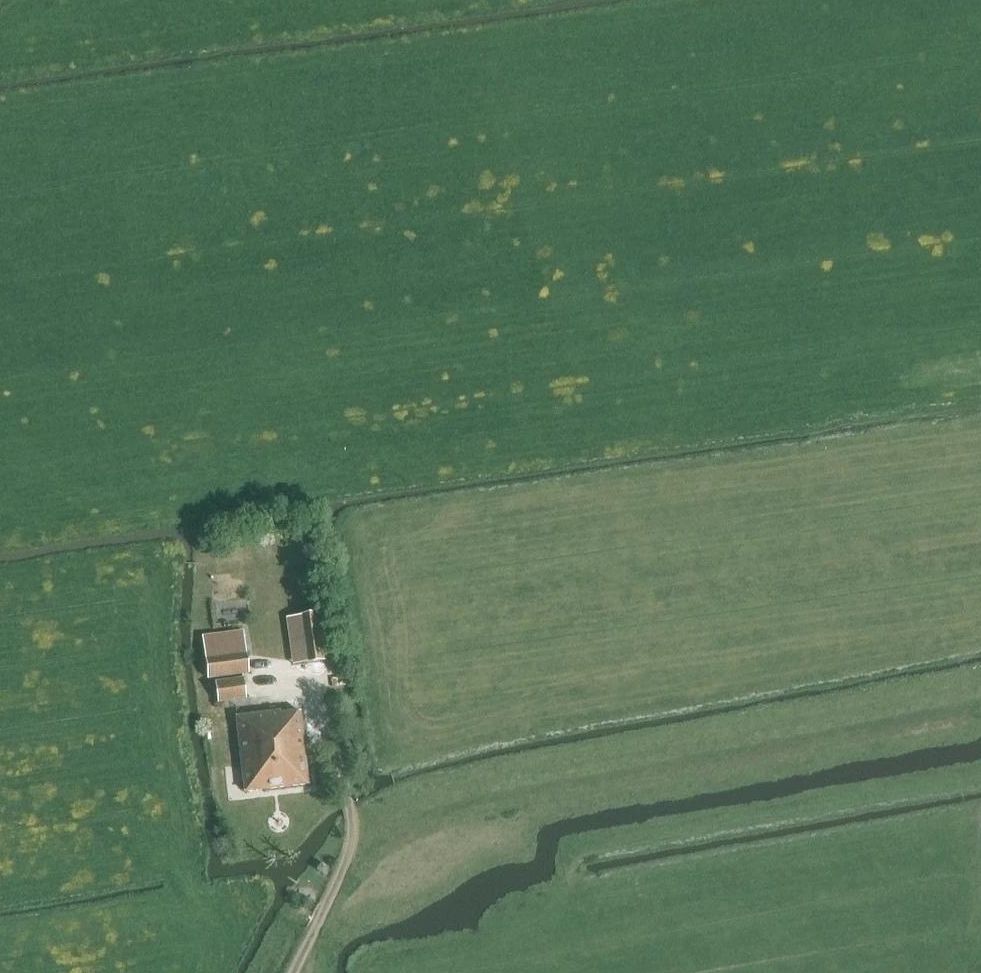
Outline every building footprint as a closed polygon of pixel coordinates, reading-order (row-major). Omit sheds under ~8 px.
[(298,615),(305,662),(325,659),(318,612),(298,615)] [(215,682),(218,702),(246,697),(243,678),(242,674),(248,673),(246,652),(245,652),(243,633),(203,638),(205,657),(208,679),(220,677),(221,681),(215,682)] [(280,714),(280,711),(236,717),(245,792),(308,784),(300,712),(280,714)]
